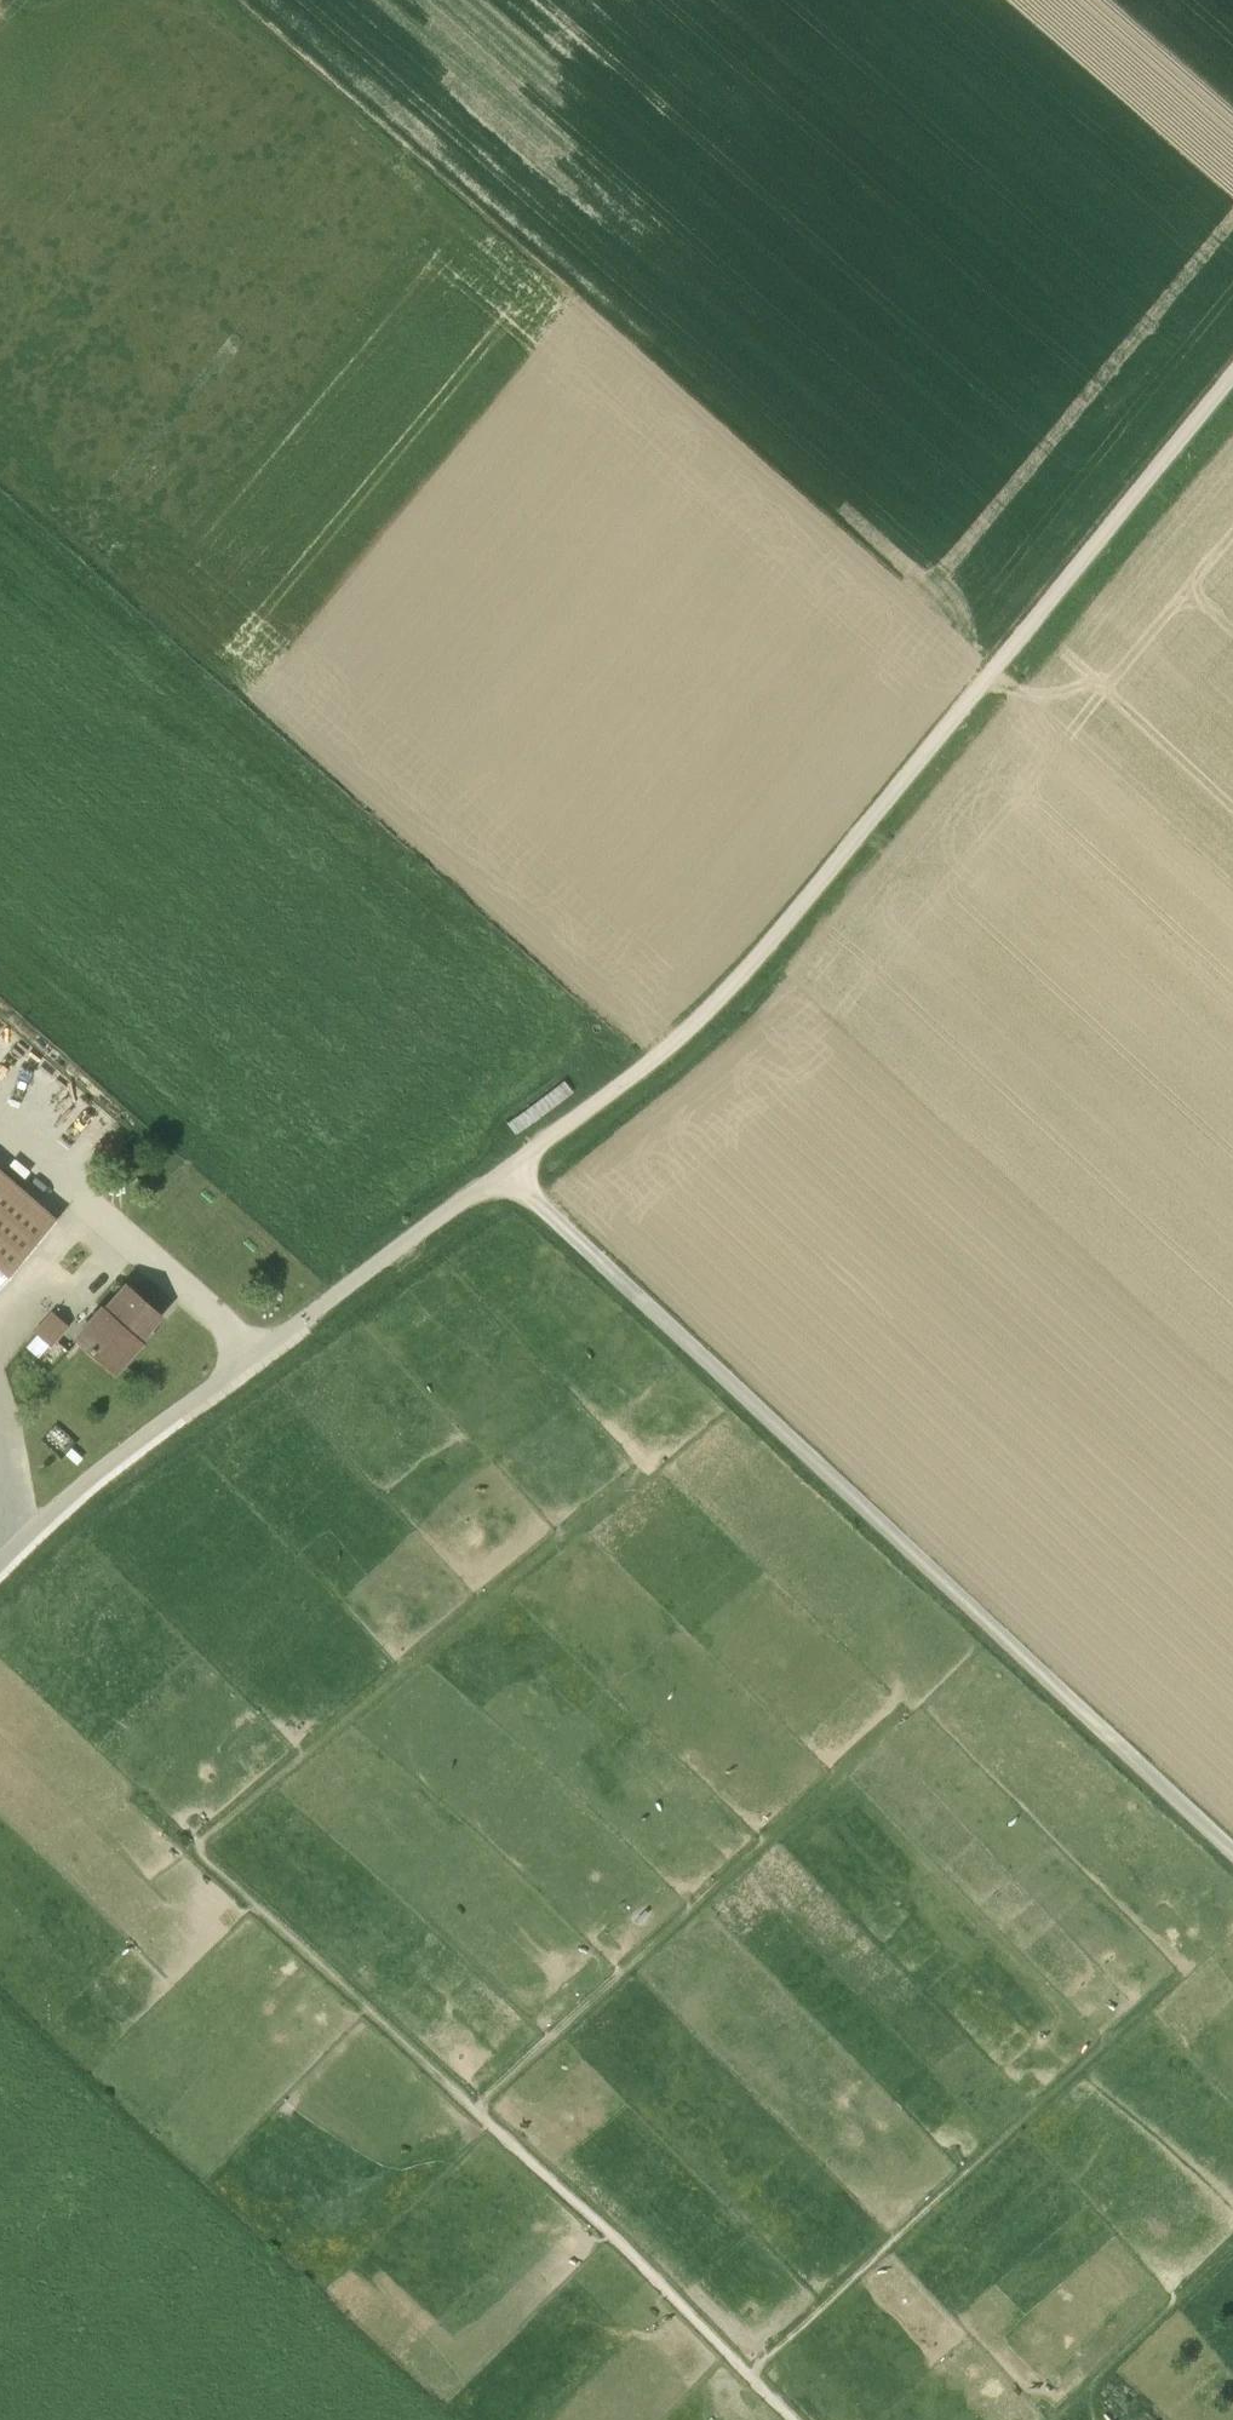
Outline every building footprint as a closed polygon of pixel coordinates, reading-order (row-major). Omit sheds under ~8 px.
[(57,1220),(0,1170),(0,1285),(57,1220)] [(160,1315),(126,1285),(104,1310),(102,1308),(77,1337),(115,1371),(140,1342),(138,1340),(160,1315)] [(35,1331),(53,1346),(70,1326),(51,1311),(35,1331)]
